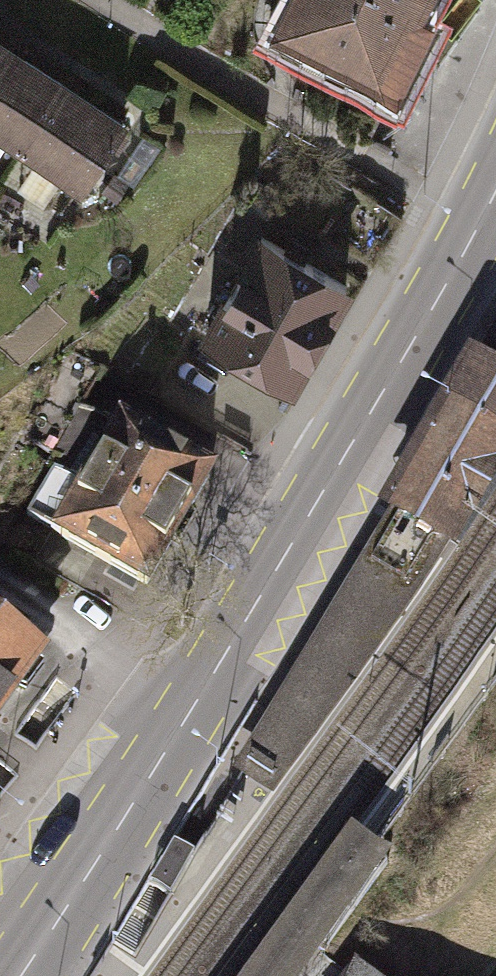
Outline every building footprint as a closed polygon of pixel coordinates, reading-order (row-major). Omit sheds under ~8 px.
[(388,81),(421,14),(410,8),(413,0),(287,0),(275,26),(388,81)] [(3,48),(0,52),(0,134),(21,148),(61,85),(3,48)] [(122,124),(61,85),(21,148),(82,187),(122,124)] [(204,334),(286,380),(342,280),(260,234),(204,334)] [(375,530),(384,536),(353,588),(389,609),(419,556),(434,564),(495,456),(495,361),(483,353),(460,392),(456,390),(375,530)] [(22,514),(144,582),(205,474),(119,426),(83,489),(48,469),(22,514)] [(384,536),(375,530),(223,771),(263,796),(434,564),(419,556),(389,609),(353,588),(384,536)] [(37,653),(0,627),(0,705),(37,653)] [(387,850),(347,821),(234,975),(296,975),(387,850)] [(194,856),(174,844),(150,886),(170,898),(194,856)]
